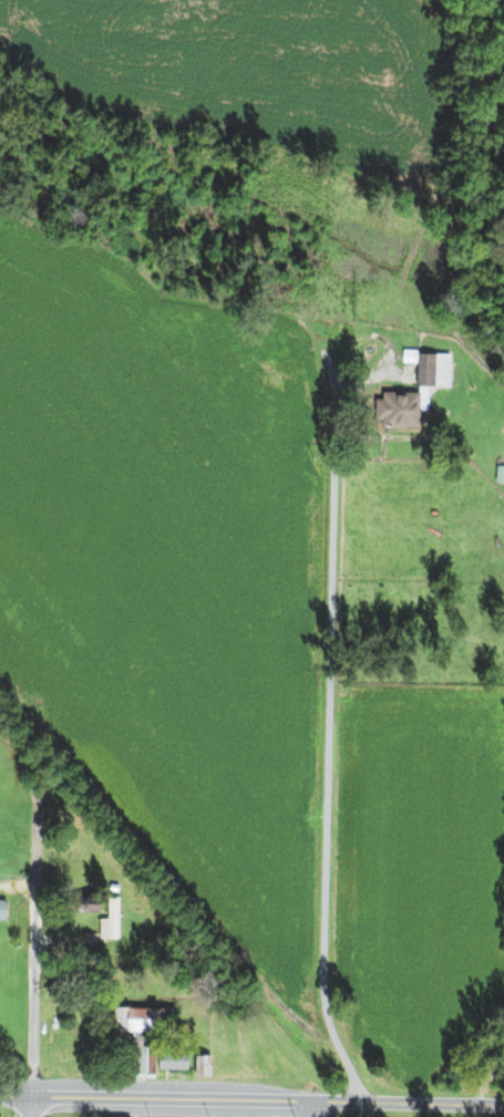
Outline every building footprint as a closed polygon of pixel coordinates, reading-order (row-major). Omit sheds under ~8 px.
[(452,355),(452,387),(419,387),(420,364),(404,363),(404,351),(420,351),(420,355),(452,355)] [(384,393),(422,393),(421,430),(393,430),(393,425),(383,425),(383,421),(378,421),(378,400),(384,400),(384,393)] [(120,883),(119,892),(111,892),(111,883),(120,883)] [(101,898),(101,916),(62,916),(62,898),(101,898)] [(121,899),(121,941),(101,941),(101,920),(110,920),(110,899),(121,899)] [(99,933),(99,947),(85,947),(85,939),(85,933),(99,933)] [(156,1079),(157,1034),(175,1034),(175,1011),(114,1011),(114,1035),(134,1035),(133,1079),(156,1079)] [(189,1054),(189,1072),(161,1072),(161,1054),(189,1054)] [(213,1057),(213,1079),(196,1079),(197,1056),(213,1057)]
